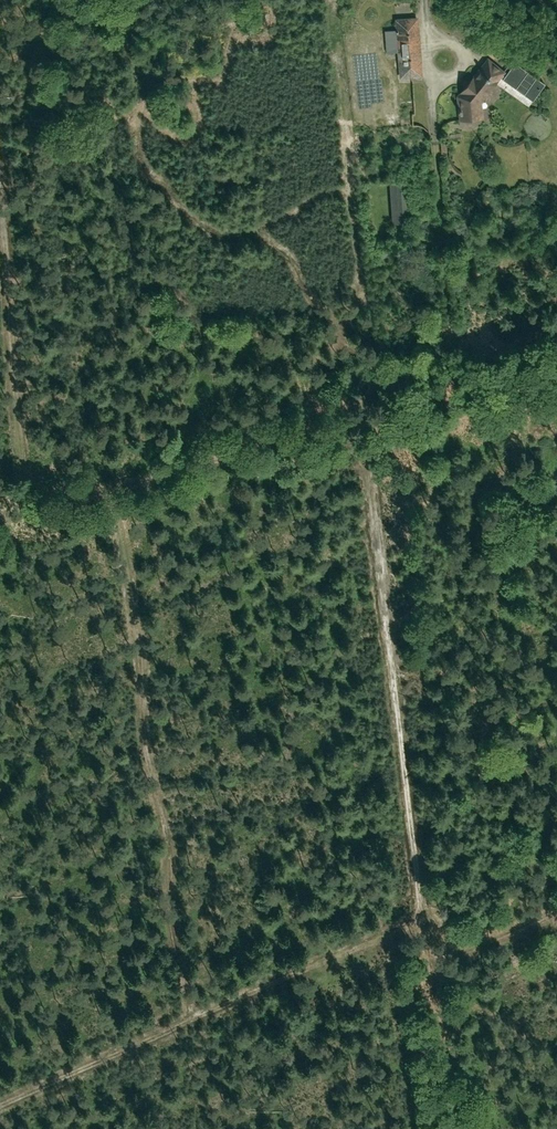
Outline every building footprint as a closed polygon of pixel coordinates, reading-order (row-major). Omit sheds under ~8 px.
[(386,54),(398,53),(400,77),(421,76),(420,59),(413,59),(411,34),(418,33),(417,19),(396,20),(397,30),(384,31),(386,54)] [(506,74),(503,72),(488,59),(458,96),(460,120),(482,118),(481,101),(499,77),(533,101),(545,84),(514,62),(506,74)] [(389,180),(393,224),(414,222),(411,179),(389,180)] [(381,258),(400,257),(399,246),(380,247),(381,258)]
